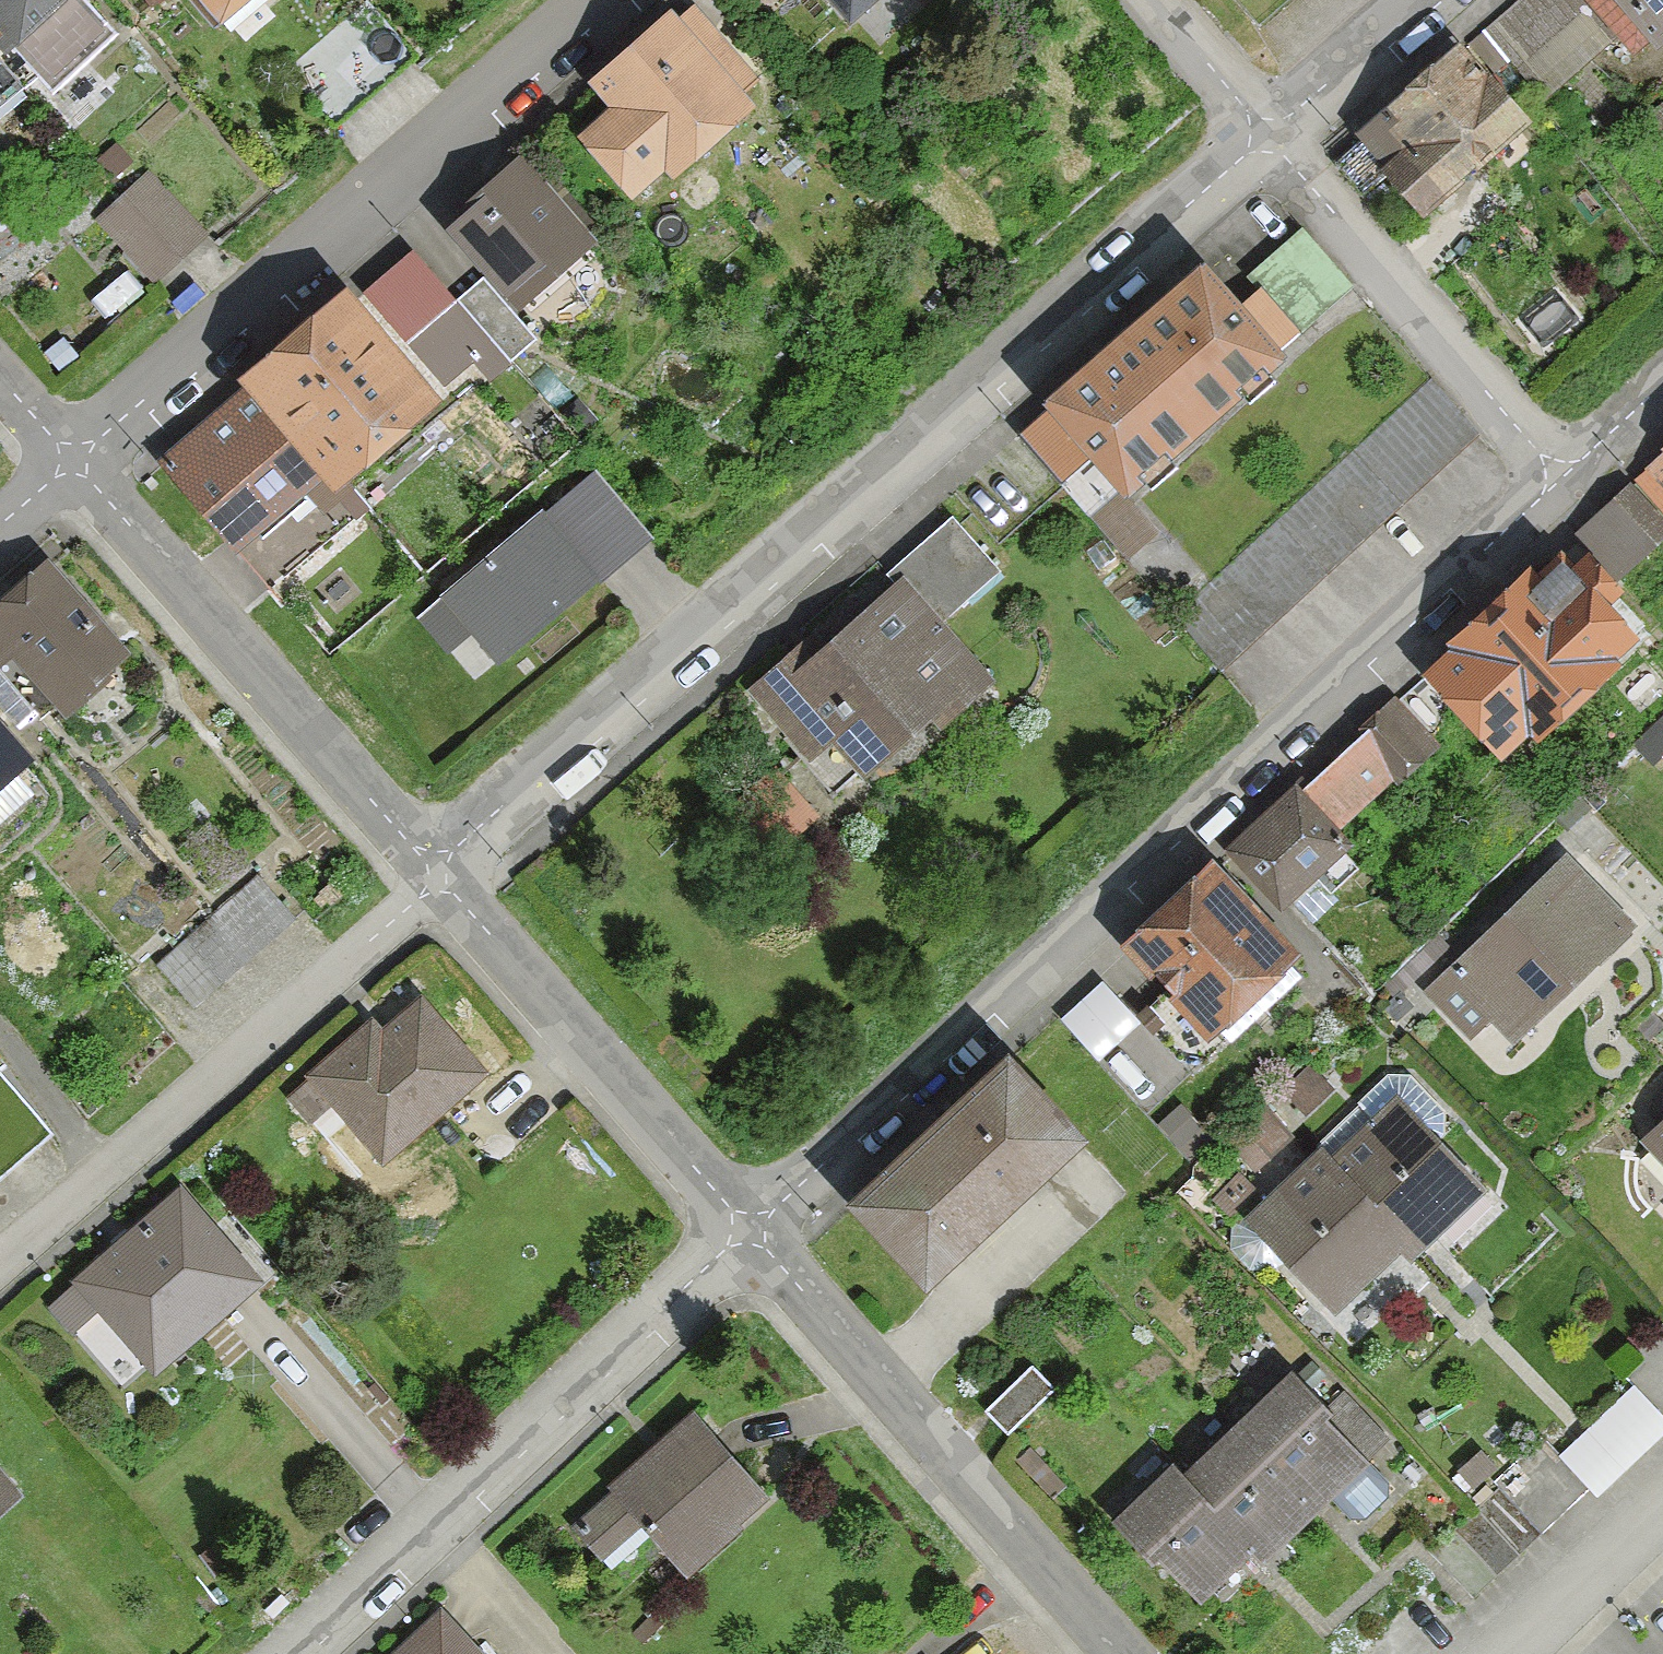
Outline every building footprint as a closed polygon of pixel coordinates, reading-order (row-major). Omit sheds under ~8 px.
[(43,61),(53,73),(107,24),(85,0),(0,0),(0,99),(43,61)] [(212,12),(232,34),(271,1),(270,0),(202,0),(212,12)] [(847,18),(868,0),(831,0),(847,18)] [(1495,27),(1559,98),(1622,42),(1631,53),(1650,35),(1655,41),(1662,34),(1662,0),(1525,0),(1495,27)] [(607,108),(576,134),(628,194),(660,166),(667,174),(754,100),(743,87),(755,77),(695,7),(681,19),(671,7),(584,81),(607,108)] [(335,127),(414,62),(372,10),(292,75),(335,127)] [(1473,46),(1334,166),(1364,200),(1389,178),(1425,219),(1538,120),(1473,46)] [(586,242),(517,164),(417,251),(457,298),(487,272),(514,304),(586,242)] [(151,172),(98,221),(158,287),(212,237),(151,172)] [(1208,265),(1019,435),(1060,481),(1090,454),(1124,493),(1354,288),(1302,230),(1250,276),(1260,287),(1242,303),(1208,265)] [(395,233),(146,447),(244,561),(327,489),(494,347),(395,233)] [(1433,383),(1176,619),(1223,669),(1479,434),(1433,383)] [(1644,471),(1662,491),(1662,452),(1644,471)] [(1630,484),(1597,516),(1643,562),(1662,542),(1662,518),(1630,484)] [(440,589),(498,656),(602,567),(545,500),(440,589)] [(807,633),(744,691),(805,758),(784,778),(818,815),(929,715),(938,725),(993,676),(943,621),(1000,570),(952,517),(882,580),(888,586),(820,647),(807,633)] [(1450,646),(1421,673),(1500,757),(1530,729),(1538,738),(1622,660),(1616,654),(1652,620),(1572,534),(1536,567),(1530,561),(1444,640),(1450,646)] [(0,596),(0,676),(36,717),(43,725),(128,651),(45,557),(0,596)] [(18,733),(36,717),(0,676),(0,712),(18,733)] [(1224,846),(1283,906),(1314,876),(1332,895),(1370,858),(1345,832),(1439,740),(1397,698),(1304,790),(1293,779),(1224,846)] [(45,790),(0,738),(0,829),(45,790)] [(1166,990),(1141,1014),(1186,1059),(1300,947),(1210,855),(1120,943),(1166,990)] [(1569,855),(1425,990),(1476,1043),(1496,1024),(1513,1042),(1636,926),(1569,855)] [(259,879),(156,967),(194,1012),(298,924),(259,879)] [(1377,1001),(1399,1024),(1413,1011),(1400,998),(1452,948),(1443,938),(1377,1001)] [(303,1074),(380,1162),(484,1071),(417,996),(379,1029),(368,1017),(303,1074)] [(1015,1061),(850,1211),(925,1293),(1090,1143),(1015,1061)] [(1309,1072),(1287,1094),(1309,1116),(1331,1094),(1309,1072)] [(1372,1116),(1330,1156),(1410,1238),(1423,1251),(1486,1190),(1440,1142),(1447,1135),(1446,1111),(1412,1076),(1385,1077),(1359,1102),(1372,1116)] [(1181,1107),(1161,1125),(1193,1159),(1213,1141),(1181,1107)] [(1228,1142),(1255,1172),(1284,1147),(1257,1117),(1228,1142)] [(1662,1160),(1662,1121),(1644,1140),(1662,1160)] [(1334,1312),(1410,1238),(1330,1156),(1319,1145),(1243,1218),(1334,1312)] [(181,1186),(69,1281),(156,1382),(268,1288),(181,1186)] [(1662,1417),(1662,1331),(1620,1373),(1662,1417)] [(1036,1366),(991,1407),(1013,1431),(1058,1389),(1036,1366)] [(1292,1371),(1236,1421),(1320,1513),(1375,1462),(1292,1371)] [(692,1414),(571,1524),(609,1566),(646,1532),(686,1576),(770,1499),(692,1414)] [(1236,1421),(1179,1474),(1253,1555),(1262,1565),(1320,1513),(1236,1421)] [(1475,1597),(1587,1488),(1544,1443),(1475,1511),(1432,1553),(1475,1597)] [(1481,1453),(1460,1472),(1469,1482),(1490,1463),(1481,1453)] [(1170,1465),(1114,1516),(1196,1606),(1253,1555),(1179,1474),(1170,1465)] [(20,1490),(0,1467),(0,1508),(20,1490)] [(391,1653),(483,1653),(441,1608),(391,1653)]
